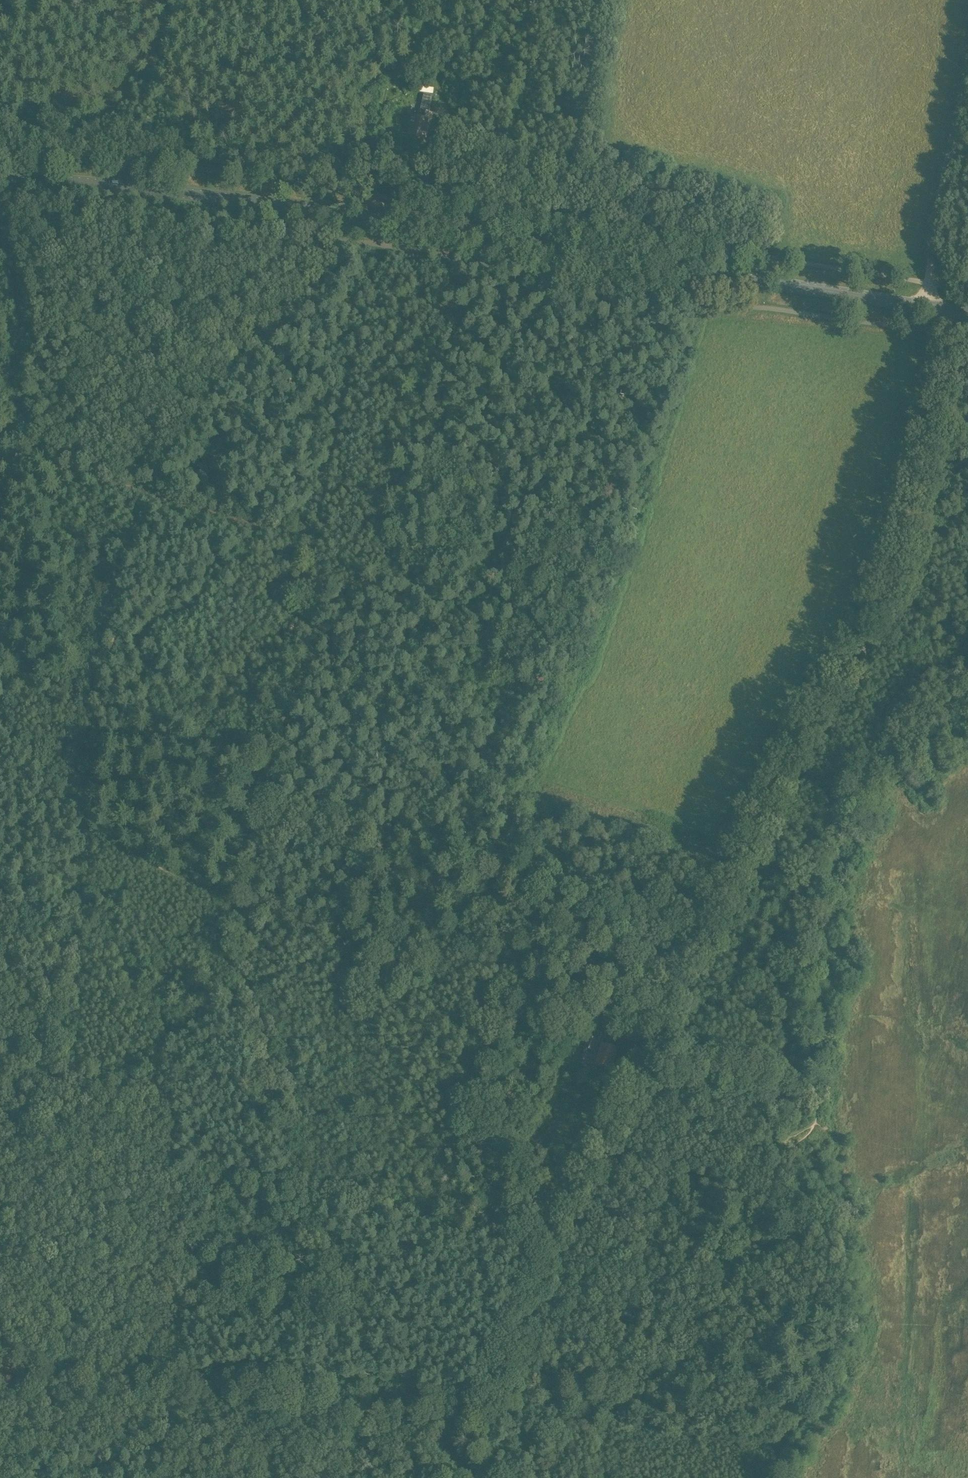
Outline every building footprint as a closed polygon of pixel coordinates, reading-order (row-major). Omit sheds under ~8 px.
[(421,105),(430,107),(432,95),(424,93),(421,105)] [(408,134),(426,138),(431,114),(416,110),(415,117),(412,116),(408,134)] [(585,1047),(587,1048),(592,1050),(596,1038),(589,1036),(585,1047)]
